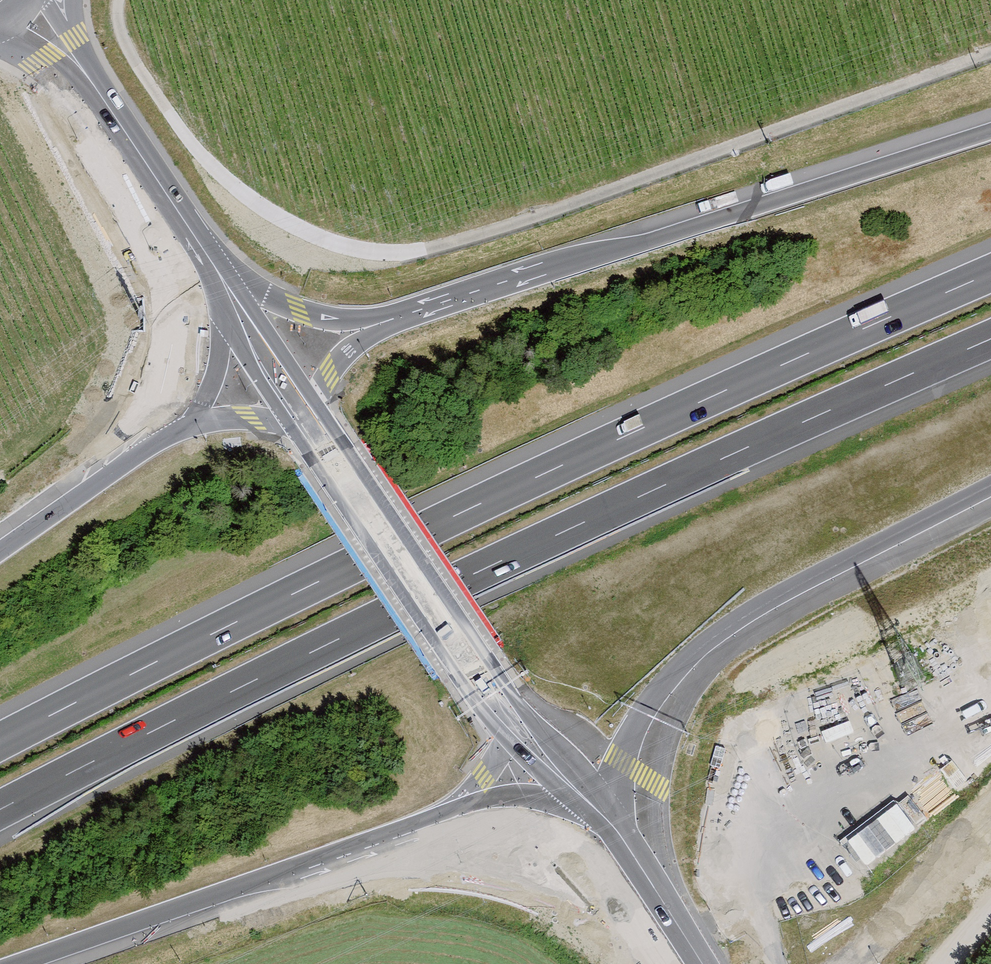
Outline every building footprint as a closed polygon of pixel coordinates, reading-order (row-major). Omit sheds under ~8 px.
[(850,843),(871,867),(924,820),(903,796),(850,843)]
